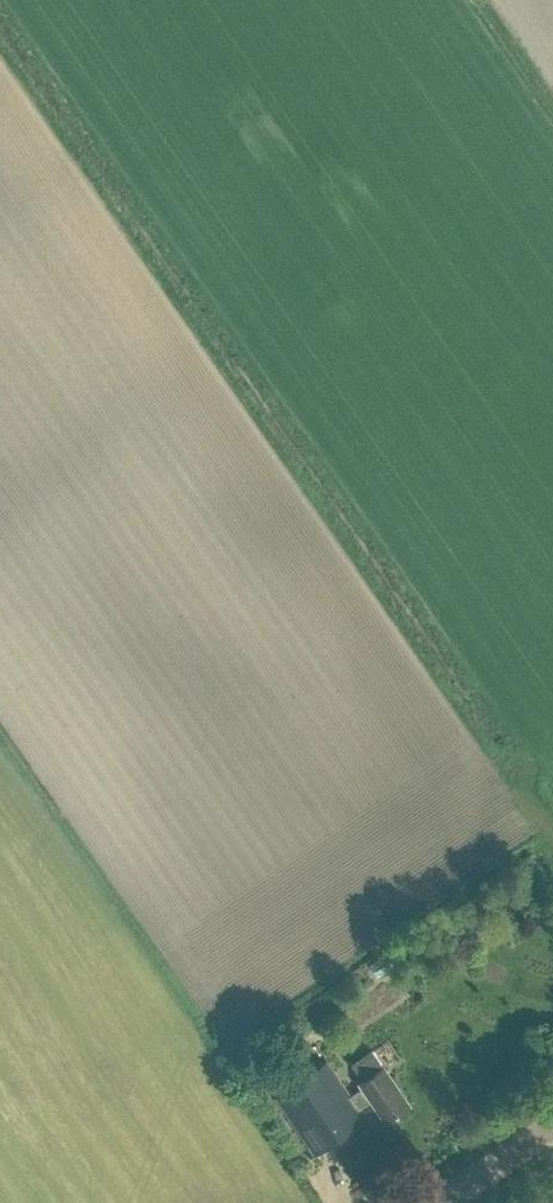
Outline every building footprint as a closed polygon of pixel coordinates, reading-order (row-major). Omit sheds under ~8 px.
[(368,972),(391,960),(386,950),(363,962),(368,972)] [(275,1095),(306,1141),(315,1154),(368,1118),(360,1107),(372,1099),(387,1120),(411,1104),(384,1065),(373,1049),(354,1063),(364,1078),(360,1081),(363,1087),(351,1095),(327,1059),(317,1066),(275,1095)]
